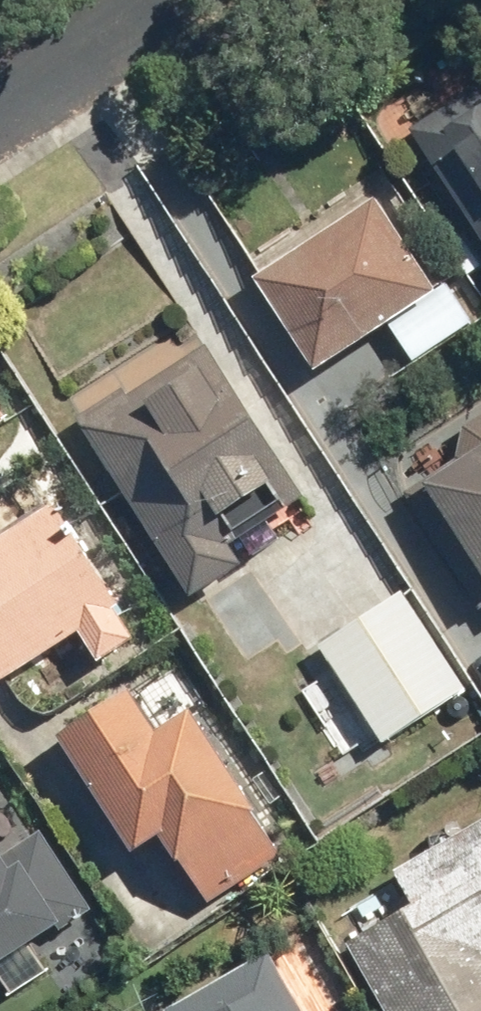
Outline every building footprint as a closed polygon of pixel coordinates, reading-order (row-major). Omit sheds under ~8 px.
[(405,127),(480,244),(480,78),(405,127)] [(249,276),(314,374),(382,329),(406,364),(468,323),(442,285),(432,291),(369,197),(249,276)] [(205,343),(77,423),(190,601),(243,568),(230,547),(305,500),(205,343)] [(399,495),(474,610),(480,606),(480,416),(458,430),(449,463),(399,495)] [(0,532),(0,679),(76,631),(97,665),(136,641),(114,608),(120,605),(53,499),(0,532)] [(400,591),(312,646),(376,747),(464,691),(400,591)] [(128,689),(56,736),(135,857),(167,837),(210,902),(285,853),(191,710),(157,732),(128,689)] [(347,944),(385,1010),(480,1010),(480,821),(391,872),(412,907),(347,944)] [(89,913),(40,834),(1,858),(0,856),(0,969),(89,913)] [(266,950),(160,1010),(301,1010),(266,950)]
